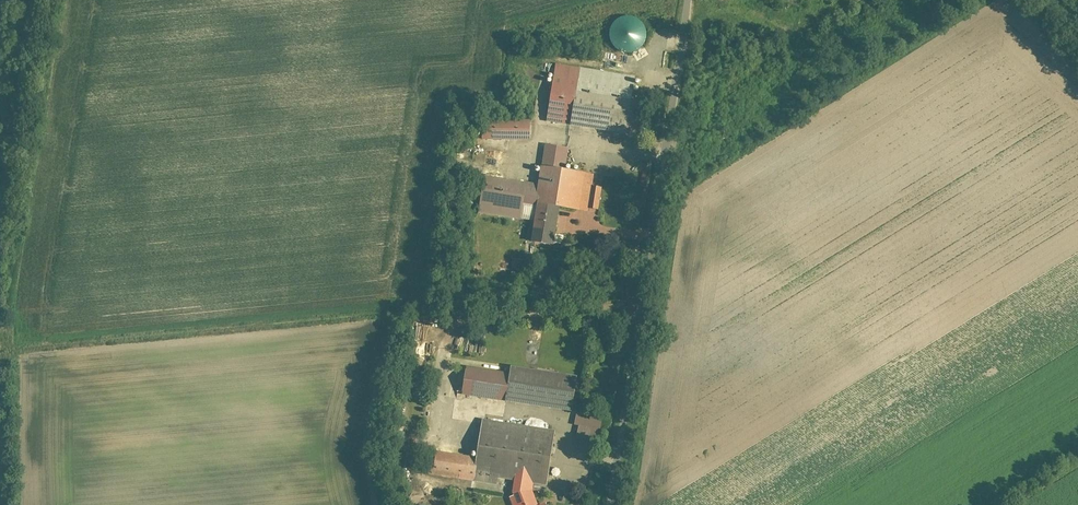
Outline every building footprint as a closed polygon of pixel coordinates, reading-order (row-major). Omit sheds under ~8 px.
[(615,51),(647,50),(646,18),(614,18),(615,51)] [(635,78),(556,66),(548,124),(627,136),(635,78)] [(482,121),(482,141),(531,141),(531,121),(482,121)] [(542,167),(567,171),(570,150),(546,146),(542,167)] [(536,207),(585,214),(590,176),(542,169),(536,207)] [(535,209),(538,187),(483,179),(480,201),(535,209)] [(555,249),(561,211),(539,207),(533,246),(555,249)] [(514,259),(513,268),(524,269),(525,260),(514,259)] [(466,366),(462,394),(572,411),(578,375),(511,365),(509,373),(466,366)] [(580,411),(575,440),(599,444),(604,415),(580,411)] [(484,423),(476,480),(547,491),(556,433),(484,423)] [(474,478),(476,460),(433,456),(432,475),(474,478)]
